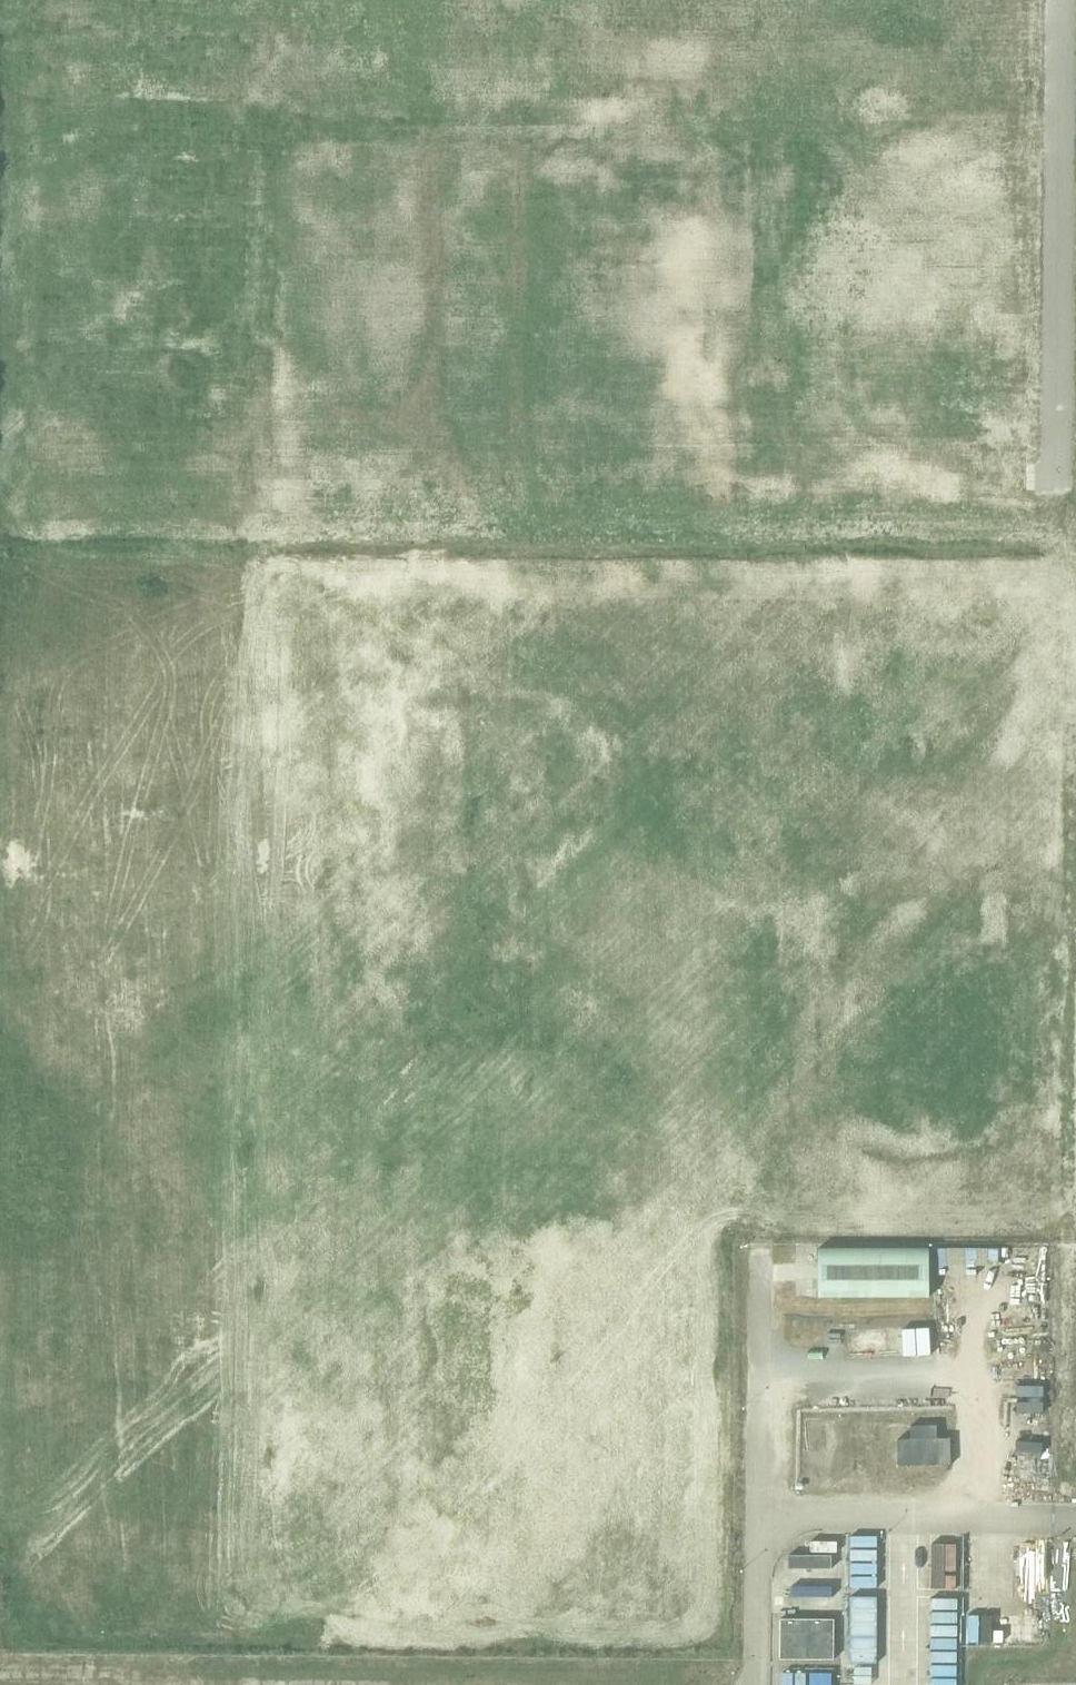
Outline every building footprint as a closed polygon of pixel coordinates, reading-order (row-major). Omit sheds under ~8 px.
[(821,1294),(931,1295),(931,1246),(821,1245),(821,1294)] [(809,1416),(807,1485),(835,1486),(838,1417),(809,1416)] [(939,1435),(939,1422),(913,1422),(913,1437),(900,1437),(900,1462),(953,1461),(952,1435),(939,1435)] [(852,1661),(879,1660),(879,1593),(851,1594),(852,1661)] [(834,1619),(780,1618),(780,1659),(834,1659),(834,1619)]
